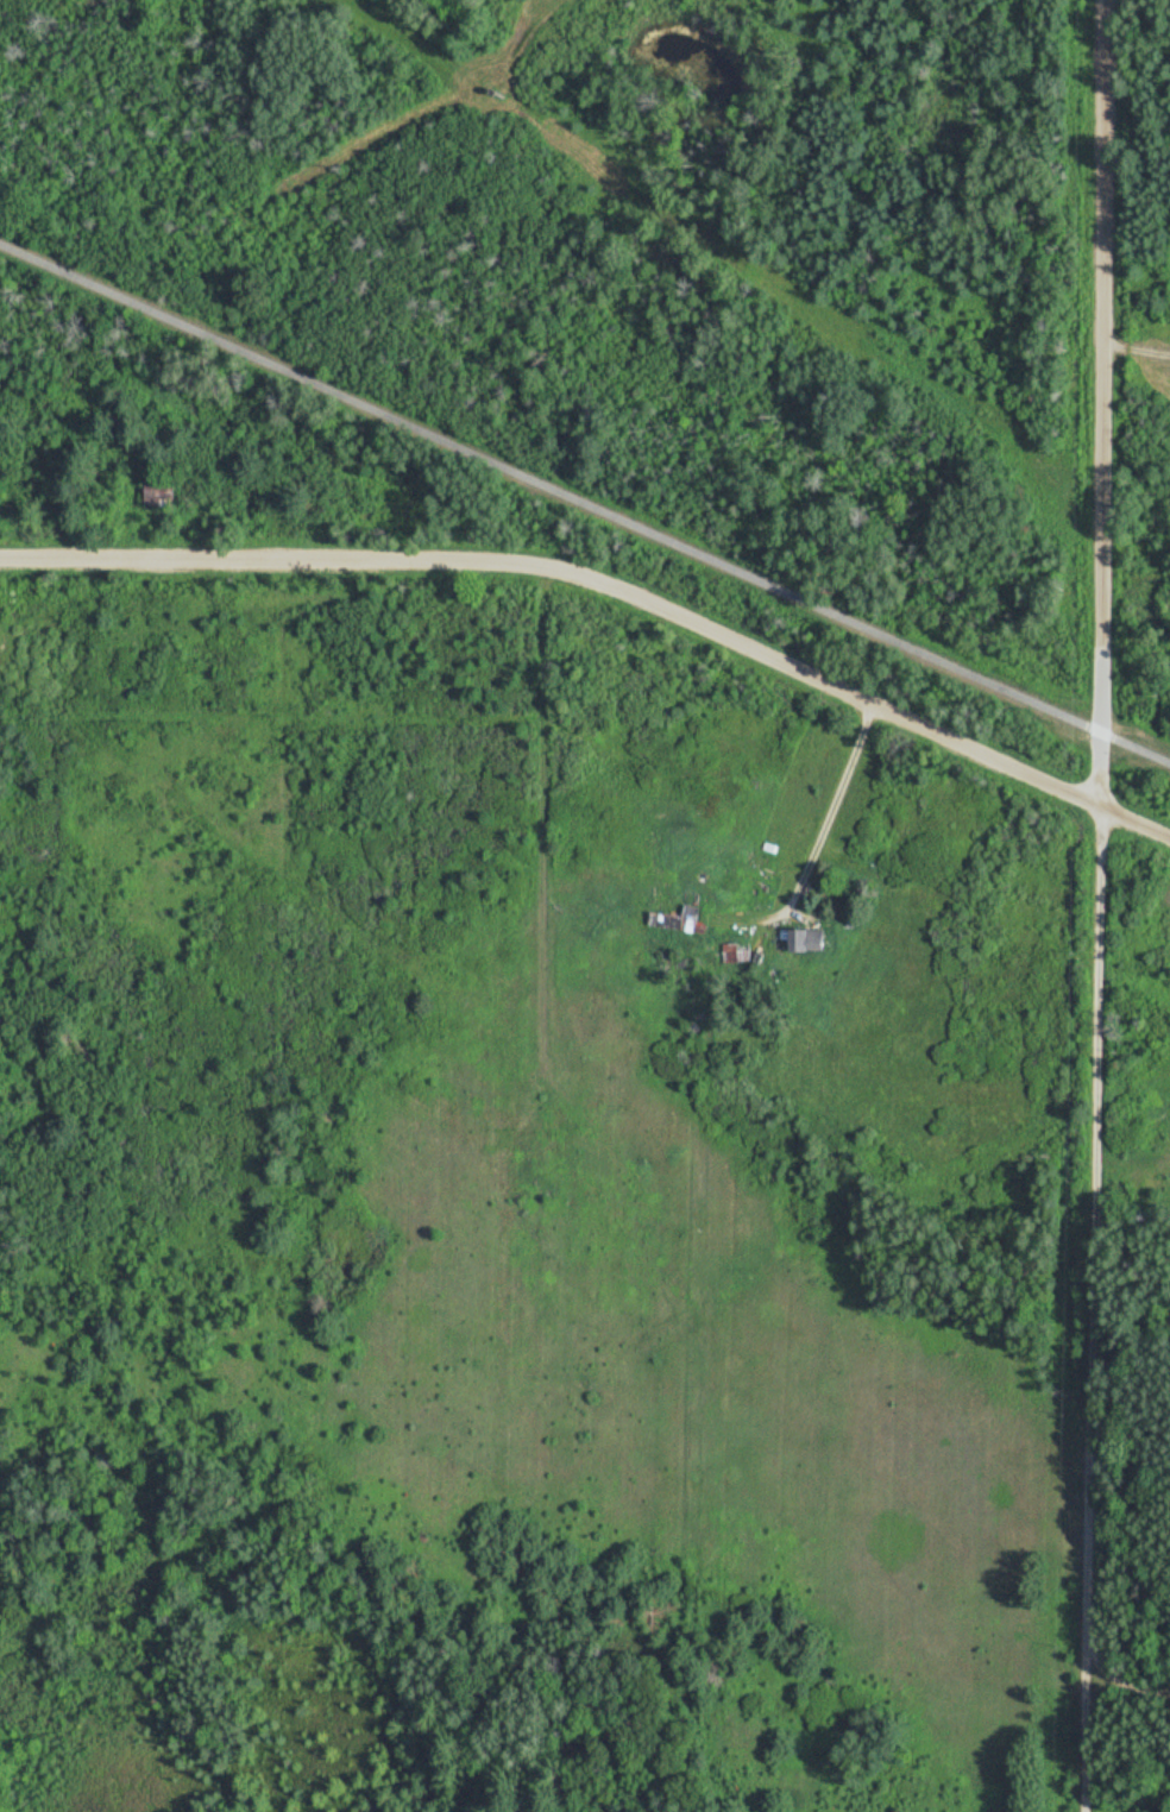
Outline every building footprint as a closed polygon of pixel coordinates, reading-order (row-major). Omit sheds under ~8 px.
[(177,506),(177,479),(149,479),(149,506),(177,506)] [(874,806),(875,790),(861,789),(859,804),(874,806)] [(649,928),(700,934),(703,908),(677,905),(676,915),(651,912),(649,928)] [(818,952),(818,927),(781,927),(781,952),(818,952)] [(722,946),(722,961),(732,961),(732,946),(722,946)]
